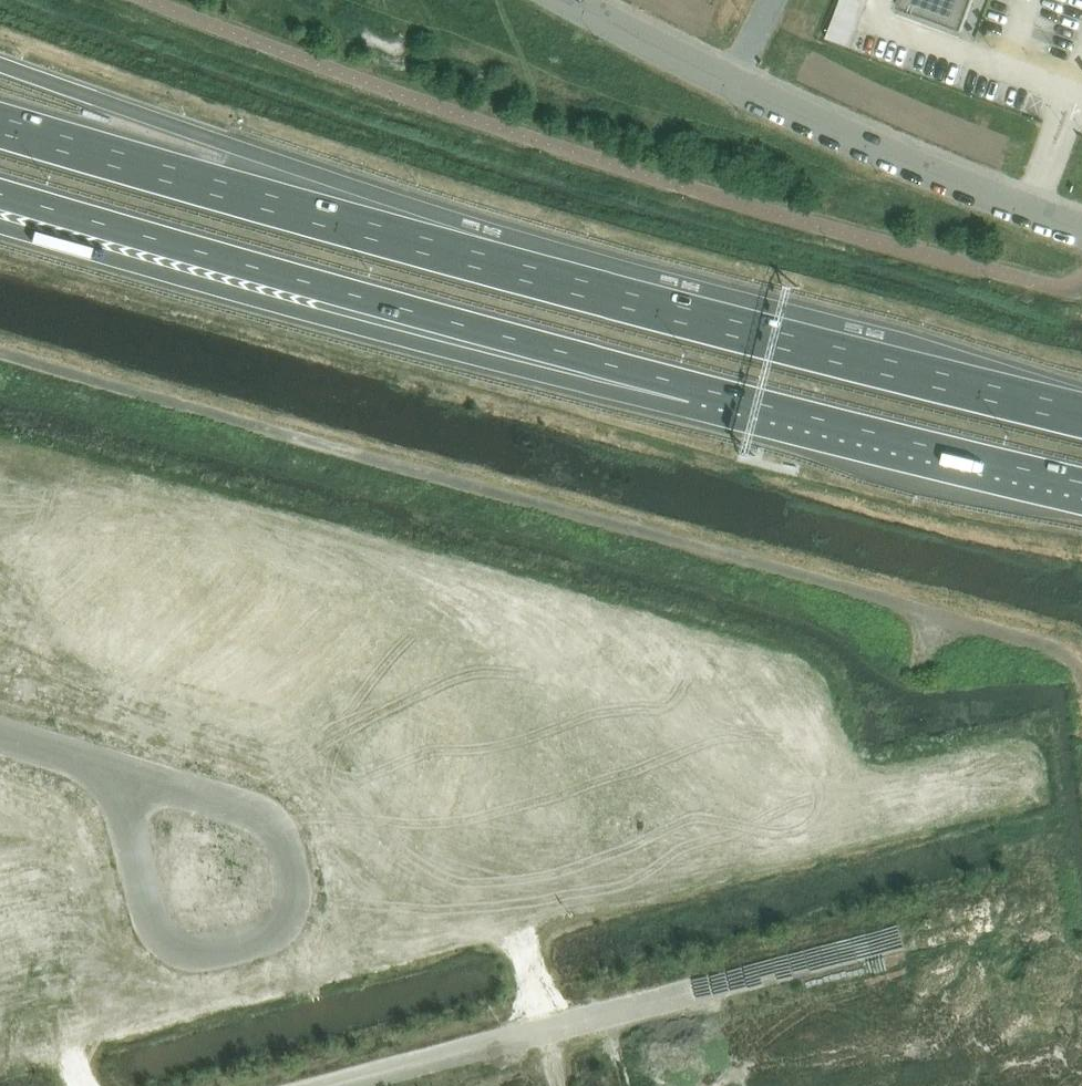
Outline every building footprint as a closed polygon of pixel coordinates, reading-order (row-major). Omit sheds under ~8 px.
[(827,38),(852,47),(869,0),(842,0),(827,38)] [(898,6),(902,7),(905,0),(931,10),(929,15),(959,26),(958,28),(963,29),(974,0),(900,0),(898,6)]
